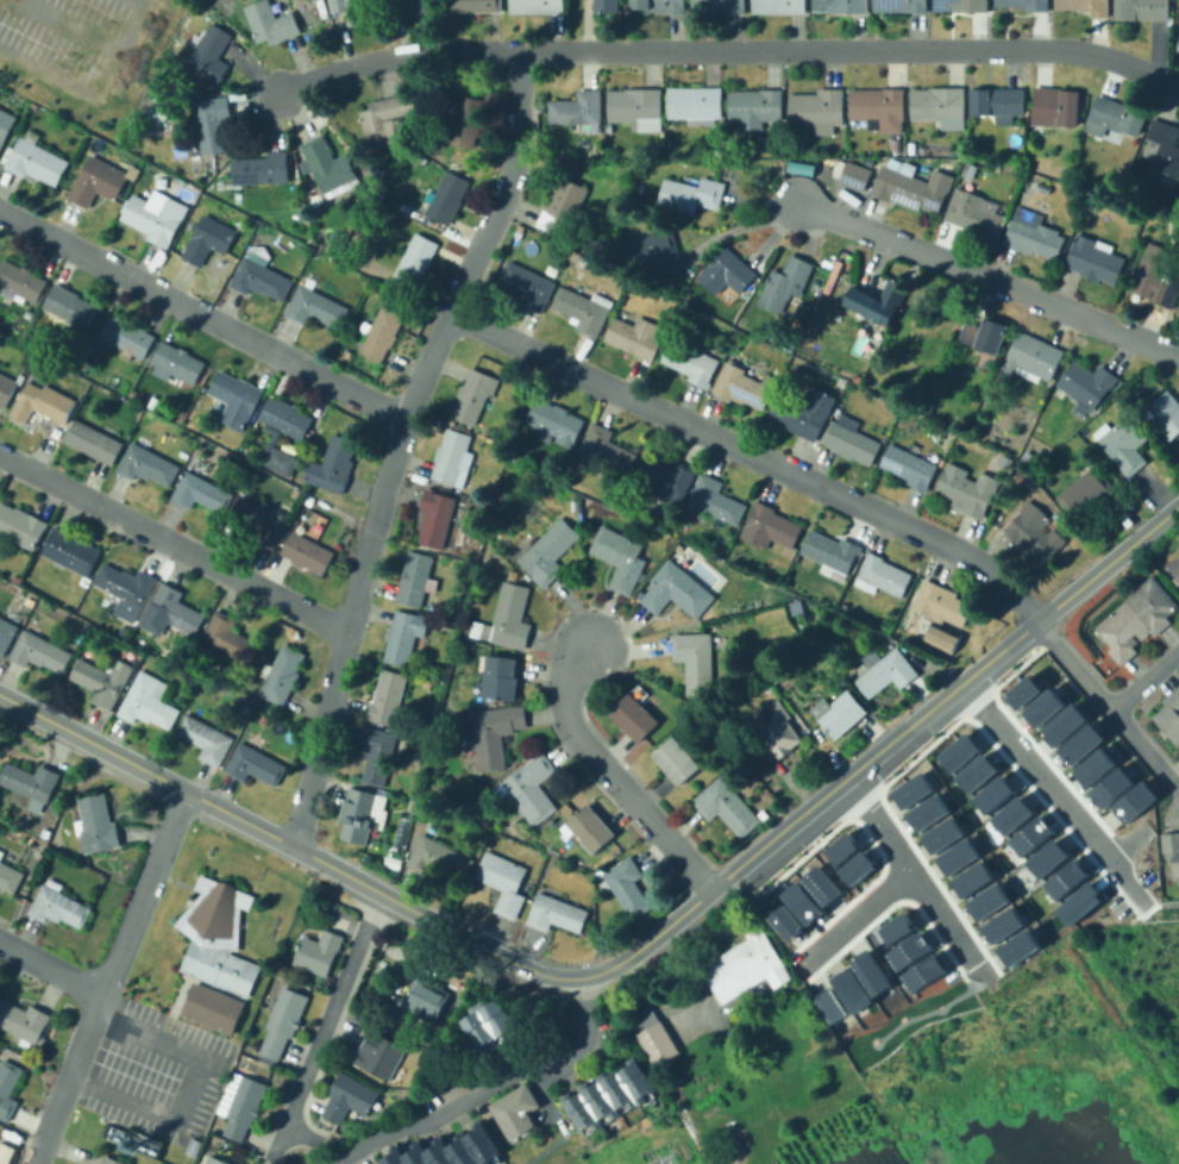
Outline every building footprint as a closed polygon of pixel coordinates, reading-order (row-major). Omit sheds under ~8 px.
[(245,7),(263,0),(270,0),(276,18),(294,11),(302,32),(270,44),(268,39),(258,43),(245,7)] [(332,13),(329,0),(367,0),(372,21),(350,26),(346,11),(332,13)] [(389,15),(387,0),(432,0),(433,12),(396,17),(395,15),(389,15)] [(452,12),(452,0),(502,0),(502,12),(452,12)] [(510,13),(510,0),(564,0),(564,13),(510,13)] [(594,12),(594,0),(619,0),(619,13),(594,12)] [(632,13),(632,0),(685,0),(685,12),(632,13)] [(692,14),(692,0),(746,0),(746,14),(692,14)] [(753,14),(753,0),(806,0),(807,13),(753,14)] [(813,11),(813,0),(868,0),(868,13),(830,13),(830,11),(813,11)] [(873,12),(873,0),(928,0),(928,13),(873,12)] [(934,11),(934,0),(989,0),(989,12),(934,11)] [(995,7),(995,0),(1052,0),(1052,12),(1024,12),(1024,7),(995,7)] [(1055,10),(1055,0),(1110,0),(1110,18),(1074,18),(1074,10),(1055,10)] [(1117,20),(1116,0),(1171,0),(1171,19),(1137,19),(1136,20),(1117,20)] [(217,88),(184,69),(212,23),(233,35),(219,58),(231,64),(217,88)] [(1078,127),(1061,126),(1061,127),(1031,126),(1034,86),(1064,88),(1064,89),(1080,90),(1078,127)] [(716,119),(716,125),(688,125),(688,119),(667,119),(667,87),(722,87),(722,119),(716,119)] [(965,87),(965,130),(941,130),(941,120),(910,120),(910,89),(929,89),(929,87),(965,87)] [(661,88),(661,132),(639,131),(639,123),(608,123),(608,89),(626,90),(626,88),(661,88)] [(783,89),(783,121),(764,121),(763,130),(738,130),(738,121),(728,121),(728,90),(760,90),(760,88),(783,89)] [(844,88),(844,125),(834,125),(835,133),(814,133),(814,125),(790,125),(789,94),(819,94),(819,88),(844,88)] [(904,120),(888,120),(888,129),(870,129),(870,120),(849,120),(849,88),(904,88),(904,120)] [(1024,88),(1026,115),(1014,115),(1014,125),(996,125),(996,114),(971,114),(971,88),(1024,88)] [(602,89),(601,123),(548,123),(548,100),(578,100),(578,89),(602,89)] [(405,118),(410,144),(391,149),(390,144),(368,149),(359,111),(370,108),(368,102),(414,92),(419,115),(405,118)] [(202,156),(193,101),(217,96),(228,94),(232,118),(222,120),(228,151),(202,156)] [(1140,137),(1121,130),(1120,132),(1108,127),(1104,137),(1085,131),(1087,119),(1098,94),(1148,113),(1140,137)] [(483,104),(475,151),(450,148),(457,100),(483,104)] [(155,123),(153,105),(170,104),(171,121),(155,123)] [(18,117),(0,150),(0,107),(18,117)] [(1153,117),(1178,127),(1178,139),(1177,145),(1178,146),(1178,176),(1153,167),(1159,152),(1143,146),(1147,137),(1144,137),(1153,117)] [(330,200),(326,193),(324,195),(300,144),(324,133),(335,158),(347,154),(358,177),(357,177),(360,184),(330,200)] [(57,187),(38,177),(37,180),(27,174),(25,179),(5,168),(6,164),(1,162),(10,146),(14,149),(21,136),(70,161),(57,187)] [(891,150),(891,138),(902,138),(902,150),(891,150)] [(909,154),(909,143),(917,143),(917,154),(909,154)] [(233,186),(232,159),(268,157),(268,151),(288,150),(289,182),(233,186)] [(88,208),(68,198),(90,155),(130,174),(115,201),(98,192),(88,208)] [(902,163),(899,170),(929,182),(935,168),(955,176),(949,193),(947,193),(940,213),(922,206),(920,211),(891,200),(891,202),(870,194),(873,184),(876,186),(883,164),(888,165),(890,158),(902,163)] [(872,169),(864,190),(842,182),(851,159),(872,169)] [(901,171),(905,159),(917,164),(914,176),(901,171)] [(817,164),(815,175),(788,171),(790,161),(817,164)] [(942,169),(946,161),(954,163),(952,173),(942,169)] [(979,167),(973,180),(961,175),(967,162),(979,167)] [(463,200),(450,226),(426,213),(447,169),(471,181),(462,200),(463,200)] [(1034,189),(1039,174),(1049,177),(1045,193),(1034,189)] [(726,183),(719,209),(698,205),(696,215),(658,205),(665,177),(700,187),(702,176),(726,183)] [(590,189),(573,225),(567,221),(560,237),(537,226),(545,209),(548,211),(564,177),(590,189)] [(169,250),(146,238),(149,234),(119,219),(124,213),(120,212),(127,199),(130,200),(133,193),(140,196),(146,187),(153,192),(155,189),(189,207),(169,250)] [(1006,217),(998,240),(943,220),(953,196),(1006,217)] [(1043,215),(1040,227),(1066,237),(1056,261),(1034,252),(1033,255),(1004,244),(1010,227),(1008,226),(1010,219),(1012,220),(1018,205),(1043,215)] [(1054,220),(1058,212),(1065,214),(1061,224),(1054,220)] [(201,267),(182,257),(192,237),(205,213),(238,231),(226,255),(212,248),(201,267)] [(673,229),(685,270),(658,277),(654,262),(640,265),(633,239),(673,229)] [(433,261),(428,270),(427,270),(418,288),(394,276),(416,232),(440,244),(432,261),(433,261)] [(1116,284),(1100,279),(1099,282),(1080,274),(1081,273),(1065,265),(1078,233),(1114,248),(1111,252),(1125,258),(1116,284)] [(607,244),(600,259),(582,251),(589,236),(607,244)] [(1161,281),(1178,287),(1178,294),(1173,309),(1150,301),(1152,299),(1130,290),(1149,242),(1173,251),(1161,281)] [(283,302),(264,292),(263,294),(251,287),(246,294),(230,286),(245,256),(247,257),(252,246),(264,245),(272,257),(266,267),(294,280),(283,302)] [(758,274),(747,287),(750,288),(745,294),(742,292),(740,294),(728,283),(717,295),(697,277),(710,263),(727,246),(758,274)] [(815,264),(805,284),(796,281),(782,314),(758,303),(772,269),(783,273),(791,254),(815,264)] [(7,289),(0,285),(0,267),(5,258),(23,268),(24,265),(26,267),(32,270),(31,271),(49,281),(37,305),(26,299),(23,305),(5,295),(7,289)] [(557,282),(543,313),(521,303),(526,294),(500,282),(509,261),(557,282)] [(909,287),(890,327),(844,305),(853,284),(880,298),(890,277),(909,287)] [(87,331),(43,307),(56,282),(80,295),(80,296),(99,306),(87,331)] [(339,330),(311,315),(307,325),(286,314),(300,283),(350,307),(339,330)] [(562,286),(590,299),(594,292),(614,301),(596,339),(576,330),(581,320),(552,307),(562,286)] [(381,364),(358,352),(383,305),(406,317),(396,333),(399,334),(391,349),(390,348),(381,364)] [(144,359),(133,353),(131,359),(121,355),(124,350),(100,338),(113,313),(132,323),(133,321),(148,328),(146,331),(157,336),(144,359)] [(615,315),(635,325),(639,317),(661,327),(658,336),(663,338),(652,362),(604,340),(615,315)] [(1009,325),(999,355),(959,340),(966,320),(983,326),(986,317),(1009,325)] [(1066,351),(1052,382),(1041,377),(1039,383),(1016,373),(1010,383),(997,377),(1020,330),(1066,351)] [(711,382),(709,389),(688,380),(690,375),(660,361),(672,337),(720,361),(710,382),(711,382)] [(194,386),(173,374),(168,382),(152,374),(157,367),(150,363),(163,339),(180,349),(181,346),(189,351),(189,352),(207,362),(194,386)] [(1093,412),(1056,384),(1075,358),(1095,373),(1102,364),(1118,377),(1093,412)] [(744,374),(763,382),(766,373),(778,378),(763,411),(745,401),(742,406),(713,392),(727,361),(746,370),(744,374)] [(500,380),(493,398),(488,396),(475,426),(451,417),(460,396),(457,396),(463,383),(465,383),(472,368),(500,380)] [(244,432),(219,420),(228,403),(207,393),(220,369),(239,380),(240,377),(265,390),(244,432)] [(5,411),(0,408),(0,372),(19,382),(5,411)] [(64,425),(35,409),(26,424),(10,415),(18,398),(19,399),(29,381),(44,388),(45,383),(77,400),(64,425)] [(813,387),(838,399),(828,418),(827,418),(815,443),(785,428),(786,425),(769,417),(779,393),(801,402),(804,394),(808,395),(813,387)] [(1168,389),(1178,401),(1178,434),(1171,442),(1154,423),(1159,418),(1148,406),(1168,389)] [(302,442),(258,419),(270,395),(281,401),(282,399),(295,406),(294,408),(314,418),(302,442)] [(538,398),(556,406),(556,403),(569,409),(569,412),(585,420),(573,444),(553,433),(550,440),(539,436),(543,428),(527,421),(538,398)] [(1130,478),(1117,463),(1118,462),(1095,433),(1106,423),(1112,428),(1128,414),(1129,415),(1134,411),(1147,425),(1141,430),(1149,438),(1137,449),(1149,462),(1130,478)] [(842,413),(861,421),(857,431),(882,442),(871,467),(853,458),(852,461),(840,455),(841,451),(823,444),(834,420),(838,421),(842,413)] [(113,467),(65,442),(77,418),(125,443),(113,467)] [(638,453),(628,474),(579,451),(592,421),(614,431),(609,440),(638,453)] [(472,436),(468,451),(475,453),(463,488),(431,477),(437,461),(434,459),(439,445),(441,446),(449,427),(472,436)] [(343,495),(303,481),(311,459),(322,464),(333,433),(357,442),(351,459),(355,461),(343,495)] [(170,487),(151,476),(149,480),(137,474),(134,480),(117,471),(133,442),(181,467),(170,487)] [(933,482),(928,493),(908,483),(909,481),(879,467),(891,443),(937,465),(930,481),(933,482)] [(290,477),(264,464),(274,445),(300,458),(290,477)] [(1026,449),(1036,457),(1029,467),(1018,457),(1026,449)] [(1012,457),(1008,467),(996,461),(999,451),(1012,457)] [(644,456),(672,469),(677,459),(697,469),(684,500),(673,495),(670,503),(660,499),(664,492),(634,477),(644,456)] [(967,476),(977,482),(982,470),(1003,481),(983,520),(952,506),(955,500),(935,490),(946,470),(942,469),(947,461),(970,471),(967,476)] [(1079,522),(1056,497),(1096,464),(1117,489),(1079,522)] [(224,515),(196,501),(192,509),(171,499),(186,469),(234,494),(224,515)] [(747,505),(738,526),(707,512),(702,521),(684,512),(703,473),(723,482),(720,492),(747,505)] [(457,497),(443,549),(418,542),(426,511),(420,509),(426,488),(434,489),(434,492),(457,497)] [(272,552),(256,543),(259,537),(247,531),(249,527),(230,518),(240,496),(288,522),(272,552)] [(1029,499),(1052,518),(1043,528),(1048,532),(1053,527),(1068,540),(1064,545),(1066,547),(1049,567),(1022,543),(1021,544),(1002,528),(1022,505),(1023,506),(1029,499)] [(18,542),(0,533),(0,500),(15,508),(17,506),(50,522),(35,551),(31,549),(27,555),(14,549),(18,542)] [(803,525),(792,549),(771,539),(766,550),(740,538),(751,514),(750,513),(755,500),(776,509),(774,512),(803,525)] [(565,569),(544,589),(533,577),(534,576),(518,561),(563,517),(582,536),(557,559),(565,569)] [(647,561),(629,596),(609,587),(619,567),(589,552),(602,525),(645,545),(639,557),(647,561)] [(88,577),(42,552),(55,526),(102,550),(88,577)] [(811,528),(840,542),(842,537),(863,547),(859,555),(858,555),(848,575),(799,552),(811,528)] [(322,576),(305,567),(303,569),(291,562),(293,559),(281,553),(294,531),(335,552),(322,576)] [(435,557),(424,607),(396,601),(409,550),(435,557)] [(716,596),(697,619),(672,599),(658,615),(640,601),(654,583),(651,580),(677,550),(692,563),(685,570),(716,596)] [(914,575),(902,597),(878,587),(874,594),(854,584),(857,576),(868,551),(885,558),(884,561),(914,575)] [(1166,570),(1178,558),(1178,584),(1166,570)] [(134,624),(113,613),(121,599),(93,583),(105,562),(123,571),(124,569),(137,576),(140,569),(158,578),(134,624)] [(12,581),(14,575),(23,580),(20,584),(12,581)] [(1153,575),(1178,604),(1178,607),(1172,613),(1172,622),(1155,637),(1152,632),(1142,640),(1136,634),(1134,637),(1139,643),(1139,652),(1122,667),(1108,651),(1112,646),(1096,627),(1127,600),(1127,599),(1153,575)] [(81,583),(84,576),(93,580),(88,588),(81,583)] [(973,605),(964,627),(945,619),(942,625),(964,633),(954,655),(924,640),(933,620),(935,620),(937,615),(933,613),(932,617),(913,608),(926,578),(958,593),(957,596),(973,605)] [(195,636),(148,611),(163,581),(184,593),(178,601),(207,615),(195,636)] [(533,624),(527,650),(471,636),(475,620),(494,625),(504,581),(531,587),(522,621),(533,624)] [(249,664),(201,639),(217,609),(238,620),(232,628),(259,644),(249,664)] [(396,609),(420,615),(420,613),(429,617),(425,637),(416,636),(409,667),(383,661),(389,640),(387,640),(390,626),(393,626),(396,609)] [(4,656),(0,654),(0,616),(19,626),(4,656)] [(118,634),(123,626),(130,628),(125,638),(118,634)] [(63,674),(44,664),(43,667),(30,661),(26,667),(11,658),(26,628),(74,653),(63,674)] [(75,640),(80,633),(86,636),(81,644),(75,640)] [(711,633),(714,695),(686,696),(685,662),(675,662),(673,634),(711,633)] [(283,707),(258,694),(268,678),(261,675),(268,663),(272,665),(286,643),(307,655),(297,671),(301,674),(283,707)] [(920,675),(901,689),(893,680),(868,699),(855,681),(898,646),(920,675)] [(519,677),(516,701),(475,695),(476,682),(484,683),(488,655),(518,658),(515,676),(519,677)] [(112,712),(92,701),(96,691),(68,677),(80,657),(112,674),(119,658),(136,667),(112,712)] [(170,731),(151,720),(150,722),(137,716),(134,722),(118,714),(140,669),(162,680),(159,684),(169,689),(163,700),(181,709),(170,731)] [(408,675),(401,701),(407,703),(401,727),(369,719),(372,701),(375,701),(383,669),(408,675)] [(1041,689),(1028,674),(1005,693),(1008,696),(1006,697),(1017,711),(1041,689)] [(1161,701),(1178,685),(1178,743),(1175,746),(1168,738),(1166,739),(1156,727),(1158,726),(1152,716),(1165,705),(1161,701)] [(1049,687),(1064,703),(1036,728),(1022,712),(1049,687)] [(849,689),(870,712),(836,740),(813,712),(828,699),(833,703),(849,689)] [(661,721),(640,744),(609,715),(631,691),(661,721)] [(791,750),(779,759),(753,724),(764,715),(761,713),(779,699),(792,716),(789,719),(804,740),(791,750)] [(1072,701),(1086,719),(1053,747),(1039,731),(1072,701)] [(507,768),(479,771),(471,712),(525,705),(527,726),(514,728),(515,733),(502,734),(507,768)] [(219,768),(199,757),(203,747),(176,733),(187,713),(234,738),(219,768)] [(1090,721),(1105,738),(1073,764),(1068,758),(1066,761),(1056,750),(1090,721)] [(384,787),(363,782),(370,751),(360,749),(365,726),(397,734),(384,787)] [(965,731),(979,749),(952,772),(936,756),(965,731)] [(702,766),(679,787),(651,755),(673,734),(702,766)] [(277,787),(250,772),(245,782),(225,770),(240,741),(288,766),(277,787)] [(1099,746),(1115,763),(1086,787),(1072,770),(1099,746)] [(540,783),(558,809),(534,827),(508,793),(498,800),(491,789),(543,751),(557,770),(540,783)] [(982,752),(997,769),(968,793),(954,776),(982,752)] [(32,797),(0,783),(0,779),(8,762),(36,774),(40,764),(62,774),(49,803),(45,802),(40,814),(27,808),(29,807),(32,797)] [(1087,791),(1118,765),(1133,782),(1102,808),(1087,791)] [(921,770),(934,789),(903,809),(891,791),(921,770)] [(999,774),(1015,790),(986,814),(972,797),(999,774)] [(721,775),(763,820),(741,839),(719,814),(710,821),(691,801),(721,775)] [(1141,780),(1155,796),(1125,822),(1111,806),(1141,780)] [(366,845),(340,839),(345,822),(341,821),(350,787),(388,796),(384,811),(388,811),(383,830),(370,826),(366,845)] [(86,853),(82,834),(77,836),(75,821),(82,820),(79,799),(106,793),(111,821),(117,820),(121,846),(86,853)] [(936,793),(948,812),(918,832),(905,814),(936,793)] [(1018,795),(1033,812),(1004,836),(990,819),(1018,795)] [(589,802),(617,834),(594,855),(575,833),(570,838),(562,828),(567,824),(566,822),(589,802)] [(1037,814),(1052,831),(1022,857),(1008,840),(1037,814)] [(951,815),(964,833),(933,855),(921,836),(951,815)] [(838,865),(823,850),(846,831),(848,834),(851,832),(861,845),(838,865)] [(1160,834),(1178,832),(1178,877),(1173,877),(1172,862),(1168,862),(1167,853),(1161,853),(1160,834)] [(475,859),(464,882),(446,874),(444,877),(429,869),(426,875),(407,865),(424,833),(475,859)] [(966,837),(978,856),(947,876),(935,858),(966,837)] [(1053,838),(1068,855),(1040,878),(1026,862),(1053,838)] [(526,896),(515,920),(495,910),(503,890),(475,878),(487,850),(528,868),(518,893),(526,896)] [(852,887),(838,870),(861,850),(872,862),(871,863),(873,866),(852,887)] [(381,865),(383,855),(400,859),(396,869),(381,865)] [(631,856),(644,875),(635,881),(653,907),(633,921),(612,889),(606,893),(597,880),(596,872),(602,868),(606,872),(631,856)] [(1042,883),(1073,857),(1087,874),(1056,900),(1042,883)] [(980,859),(993,877),(962,897),(949,880),(980,859)] [(14,894),(0,886),(0,861),(25,874),(14,894)] [(799,878),(816,864),(841,890),(824,906),(799,878)] [(195,940),(176,926),(205,893),(196,890),(203,875),(221,883),(231,883),(240,890),(258,897),(251,912),(243,909),(240,953),(233,952),(232,955),(263,966),(249,999),(182,971),(195,940)] [(82,930),(62,920),(59,924),(48,916),(45,921),(29,913),(44,883),(46,884),(50,877),(64,884),(59,891),(93,908),(82,930)] [(780,894),(797,880),(823,910),(807,925),(780,894)] [(1089,880),(1103,897),(1070,926),(1055,909),(1089,880)] [(996,882),(1008,900),(978,921),(965,902),(996,882)] [(589,910),(581,933),(552,922),(548,932),(527,924),(539,891),(589,910)] [(767,916),(783,903),(802,926),(798,928),(801,931),(789,940),(767,916)] [(1011,906),(1024,924),(993,945),(982,926),(1011,906)] [(890,945),(879,928),(903,912),(905,915),(908,913),(917,927),(890,945)] [(794,978),(774,990),(767,978),(725,1006),(702,969),(719,958),(716,956),(747,938),(746,934),(761,924),(794,978)] [(327,977),(294,963),(305,935),(319,941),(325,928),(344,937),(327,977)] [(1027,928),(1040,946),(1009,968),(996,949),(1027,928)] [(886,953),(920,931),(932,949),(898,971),(886,953)] [(851,963),(858,958),(855,956),(868,947),(892,984),(874,996),(851,963)] [(901,975),(934,952),(946,970),(913,993),(901,975)] [(829,977),(841,969),(844,971),(849,968),(873,1001),(855,1013),(829,977)] [(434,989),(450,997),(438,1020),(434,1019),(432,1022),(413,1013),(414,1008),(410,1007),(403,1020),(382,1015),(385,993),(406,996),(419,972),(438,983),(434,989)] [(182,1015),(195,982),(247,1003),(233,1037),(182,1015)] [(848,1012),(832,1024),(815,1000),(819,997),(817,995),(830,985),(848,1012)] [(281,1064),(261,1056),(266,1041),(271,1032),(268,1030),(284,988),(312,1000),(302,1024),(303,1024),(300,1031),(299,1031),(294,1041),(291,1040),(281,1064)] [(23,1037),(0,1025),(0,997),(14,1003),(27,1010),(31,1005),(52,1015),(42,1035),(46,1038),(42,1047),(32,1043),(30,1047),(29,1049),(19,1044),(23,1037)] [(501,999),(521,1033),(483,1055),(464,1021),(475,1015),(471,1008),(485,1000),(489,1006),(501,999)] [(653,1007),(660,1020),(661,1020),(682,1052),(657,1068),(636,1035),(638,1034),(629,1021),(653,1007)] [(408,1049),(390,1082),(356,1063),(360,1052),(359,1051),(371,1028),(408,1049)] [(638,1058),(657,1091),(647,1097),(651,1103),(642,1109),(641,1107),(633,1110),(631,1106),(621,1110),(625,1116),(615,1121),(613,1116),(603,1121),(607,1127),(597,1132),(595,1126),(583,1133),(564,1099),(571,1094),(575,1100),(584,1094),(581,1088),(589,1083),(592,1089),(603,1083),(600,1078),(608,1074),(610,1078),(622,1071),(623,1074),(633,1068),(629,1062),(638,1058)] [(8,1121),(0,1117),(0,1066),(4,1059),(24,1069),(11,1096),(19,1100),(8,1121)] [(341,1125),(322,1114),(332,1096),(328,1095),(343,1070),(381,1093),(368,1116),(351,1107),(341,1125)] [(243,1143),(225,1134),(231,1118),(225,1115),(242,1075),(269,1085),(259,1109),(261,1109),(258,1116),(256,1115),(252,1126),(250,1126),(243,1143)] [(538,1127),(513,1143),(491,1107),(528,1084),(543,1108),(531,1115),(538,1127)] [(493,1163),(384,1163),(383,1163),(403,1151),(407,1157),(425,1146),(429,1153),(446,1143),(451,1149),(485,1127),(503,1156),(493,1163)] [(209,1154),(233,1163),(206,1163),(209,1154)] [(106,1156),(125,1163),(102,1163),(106,1156)]
